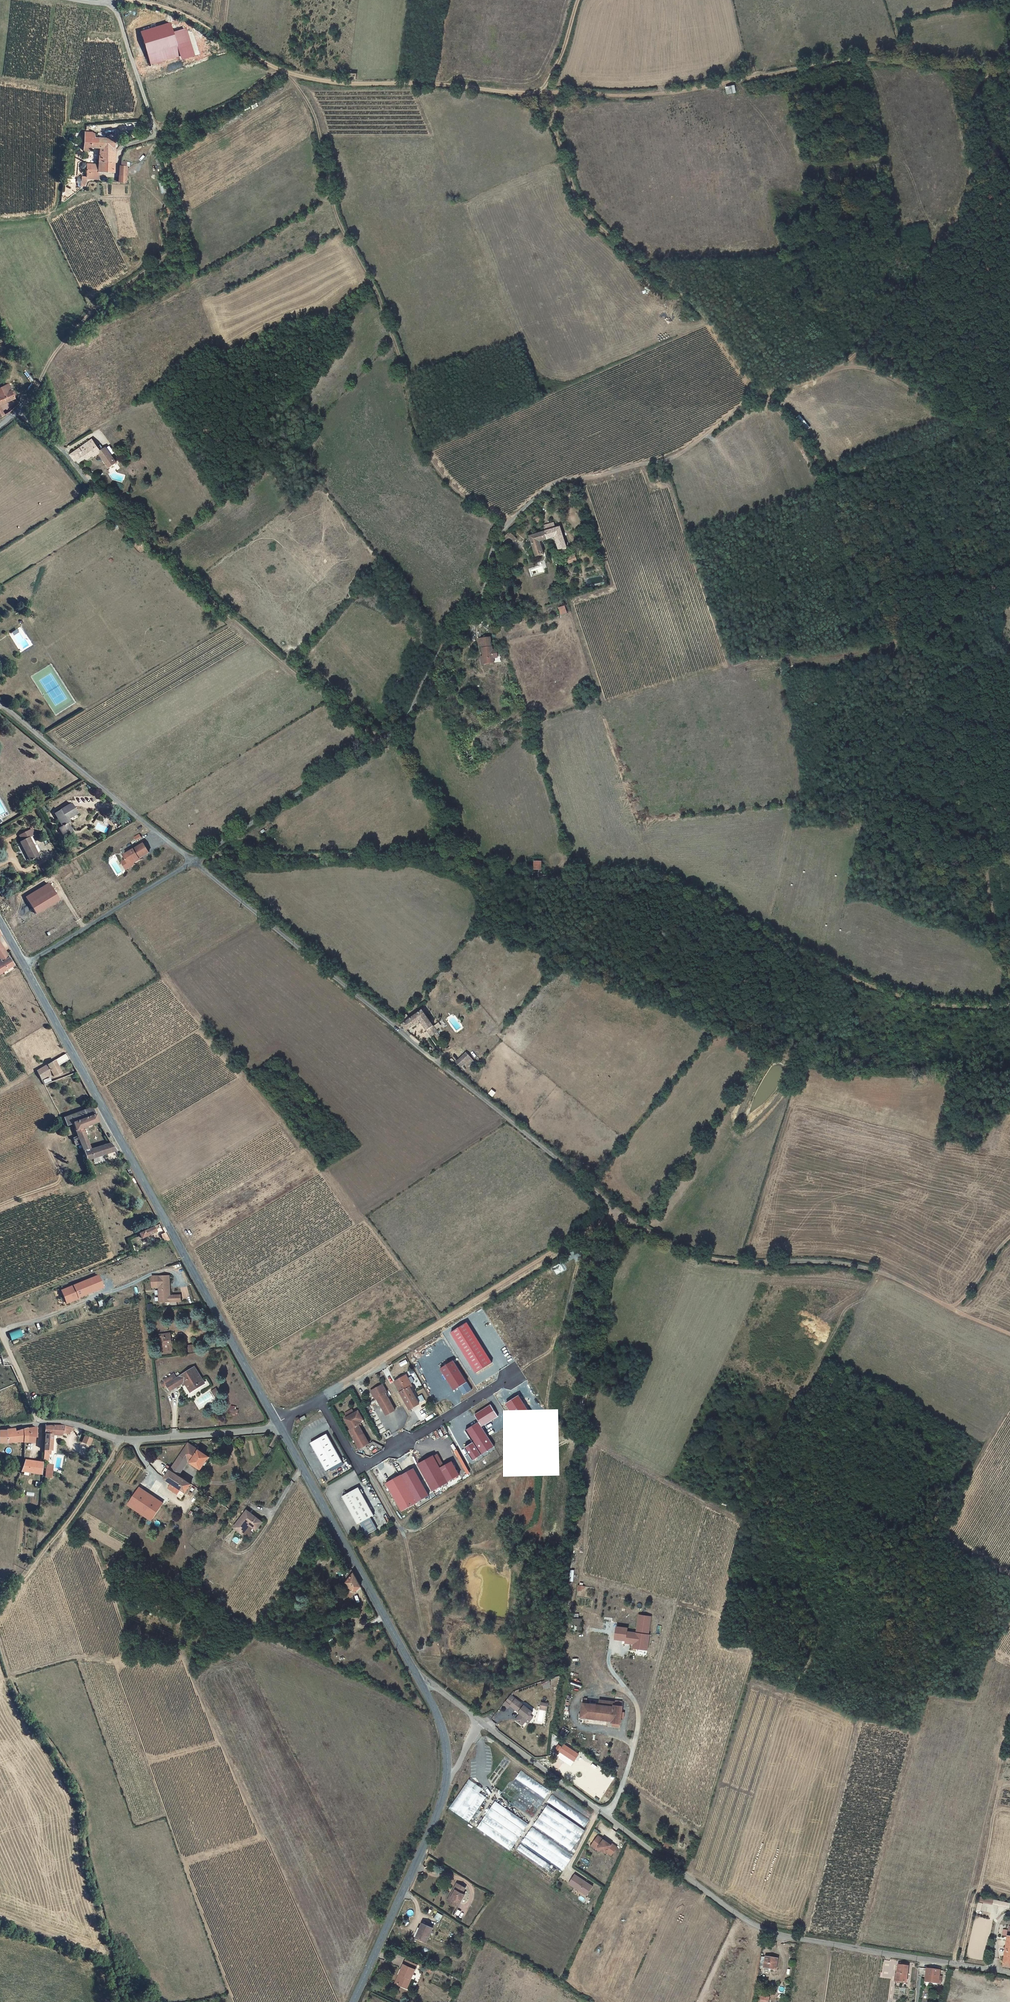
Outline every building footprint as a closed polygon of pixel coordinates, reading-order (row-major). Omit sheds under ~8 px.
[(140,31),(147,54),(177,46),(171,23),(140,31)] [(97,161),(113,161),(113,150),(113,145),(113,137),(93,135),(93,130),(83,129),(82,150),(86,150),(87,148),(90,148),(90,146),(98,147),(97,161)] [(85,175),(86,175),(97,175),(97,170),(113,171),(113,161),(97,161),(97,163),(89,163),(89,169),(85,169),(85,175)] [(127,183),(128,161),(119,161),(119,183),(127,183)] [(12,393),(12,392),(9,387),(8,385),(5,379),(0,381),(0,399),(12,393)] [(3,411),(18,403),(15,399),(1,407),(3,411)] [(800,415),(796,418),(806,430),(810,427),(800,415)] [(87,458),(98,451),(108,464),(116,458),(105,445),(99,448),(94,442),(81,451),(78,446),(69,453),(74,459),(82,453),(87,458)] [(558,548),(565,546),(559,525),(554,527),(552,521),(541,524),(543,530),(546,538),(554,536),(558,548)] [(542,553),(539,541),(546,538),(543,530),(528,535),(535,555),(542,553)] [(508,532),(503,537),(504,539),(501,543),(506,547),(515,538),(508,532)] [(561,615),(568,613),(566,605),(558,607),(561,615)] [(497,657),(496,653),(491,653),(489,641),(481,642),(482,650),(480,650),(483,668),(501,665),(499,656),(497,657)] [(65,820),(63,816),(66,815),(75,811),(68,799),(51,809),(59,823),(65,820)] [(25,834),(34,852),(37,851),(27,833),(25,834)] [(25,857),(34,852),(25,834),(16,838),(25,857)] [(145,848),(140,839),(119,851),(122,856),(118,858),(123,865),(131,860),(129,857),(145,848)] [(36,915),(60,901),(49,882),(25,896),(36,915)] [(6,964),(9,962),(0,948),(0,967),(6,964)] [(417,1018),(428,1032),(434,1028),(418,1007),(398,1022),(403,1028),(417,1018)] [(471,1057),(464,1049),(454,1057),(459,1063),(463,1059),(465,1062),(471,1057)] [(67,1053),(56,1060),(60,1067),(70,1061),(67,1053)] [(49,1065),(50,1068),(38,1074),(41,1081),(53,1075),(55,1078),(63,1073),(60,1067),(56,1060),(49,1065)] [(74,1117),(89,1111),(86,1104),(57,1115),(59,1119),(60,1122),(67,1120),(74,1117)] [(89,1111),(74,1117),(77,1124),(78,1124),(92,1118),(89,1111)] [(74,1117),(67,1120),(70,1127),(70,1129),(69,1131),(72,1137),(74,1136),(77,1148),(84,1146),(77,1124),(74,1117)] [(84,1146),(77,1148),(80,1156),(109,1146),(104,1138),(87,1145),(84,1146)] [(132,1230),(136,1236),(150,1229),(146,1222),(132,1230)] [(102,1287),(97,1275),(60,1290),(65,1303),(78,1297),(102,1287)] [(158,1303),(182,1302),(182,1296),(171,1296),(170,1276),(158,1276),(158,1303)] [(467,1323),(450,1333),(475,1373),(492,1362),(467,1323)] [(12,1341),(24,1336),(20,1328),(9,1333),(12,1341)] [(162,1354),(174,1352),(171,1333),(159,1334),(162,1354)] [(197,1354),(196,1344),(186,1345),(187,1355),(197,1354)] [(453,1361),(441,1369),(453,1390),(459,1387),(466,1383),(453,1361)] [(184,1390),(198,1383),(195,1378),(188,1365),(170,1375),(167,1370),(163,1372),(164,1374),(161,1375),(160,1373),(156,1376),(163,1387),(177,1379),(184,1390)] [(413,1387),(407,1376),(395,1383),(410,1410),(420,1405),(411,1388),(413,1387)] [(459,1387),(463,1394),(471,1390),(466,1383),(459,1387)] [(388,1393),(384,1385),(374,1391),(387,1415),(396,1410),(387,1394),(388,1393)] [(519,1395),(505,1404),(523,1432),(537,1424),(519,1395)] [(237,1415),(238,1407),(231,1405),(229,1413),(237,1415)] [(490,1405),(474,1415),(481,1426),(497,1417),(490,1405)] [(364,1419),(360,1412),(346,1419),(352,1429),(350,1430),(360,1449),(370,1444),(360,1425),(362,1423),(361,1421),(364,1419)] [(464,1448),(472,1460),(493,1446),(478,1422),(466,1430),(473,1442),(464,1448)] [(44,1426),(44,1435),(46,1436),(44,1454),(42,1461),(47,1462),(49,1455),(50,1455),(51,1451),(52,1435),(54,1435),(63,1436),(64,1432),(67,1432),(67,1430),(68,1430),(69,1426),(59,1425),(53,1425),(44,1426)] [(24,1442),(25,1430),(17,1432),(16,1428),(8,1429),(8,1431),(0,1431),(0,1442),(24,1442)] [(36,1428),(25,1430),(24,1442),(33,1442),(34,1437),(36,1436),(36,1428)] [(343,1462),(327,1435),(311,1444),(326,1471),(343,1462)] [(85,1436),(82,1442),(89,1445),(92,1439),(85,1436)] [(181,1456),(188,1461),(200,1469),(202,1470),(210,1457),(189,1443),(181,1456)] [(432,1456),(439,1468),(442,1466),(436,1454),(432,1456)] [(188,1461),(181,1456),(171,1470),(178,1475),(188,1461)] [(432,1456),(417,1464),(432,1491),(447,1482),(439,1468),(432,1456)] [(41,1475),(43,1464),(24,1460),(22,1471),(41,1475)] [(439,1468),(447,1482),(458,1475),(451,1462),(442,1466),(439,1468)] [(412,1468),(400,1475),(385,1484),(400,1511),(416,1503),(415,1502),(427,1495),(412,1468)] [(171,1470),(165,1479),(172,1484),(169,1489),(182,1498),(192,1485),(178,1475),(171,1470)] [(357,1525),(370,1518),(374,1516),(358,1488),(342,1497),(357,1525)] [(137,1493),(128,1505),(151,1521),(160,1508),(137,1493)] [(224,1524),(233,1530),(239,1521),(247,1527),(252,1518),(242,1511),(240,1514),(234,1510),(224,1524)] [(344,1568),(335,1579),(336,1580),(337,1581),(342,1585),(341,1587),(345,1590),(353,1584),(344,1568)] [(334,1585),(340,1590),(341,1587),(342,1585),(337,1581),(334,1585)] [(625,1643),(633,1644),(633,1648),(647,1650),(649,1635),(648,1635),(651,1617),(639,1615),(636,1633),(627,1632),(627,1628),(616,1627),(614,1640),(625,1641),(625,1643)] [(541,1682),(544,1689),(552,1685),(549,1678),(541,1682)] [(523,1726),(533,1713),(509,1696),(505,1701),(510,1705),(509,1706),(521,1714),(516,1722),(523,1726)] [(581,1703),(580,1717),(611,1721),(611,1722),(618,1723),(619,1723),(621,1706),(613,1705),(613,1701),(608,1701),(608,1702),(598,1701),(598,1705),(581,1703)] [(562,1748),(559,1752),(573,1761),(578,1754),(564,1745),(562,1748)] [(516,1778),(545,1798),(550,1790),(521,1771),(516,1778)] [(449,1809),(470,1822),(487,1796),(480,1791),(483,1788),(469,1779),(449,1809)] [(590,1819),(551,1795),(547,1803),(586,1826),(590,1819)] [(495,1801),(477,1829),(512,1850),(529,1823),(495,1801)] [(535,1826),(543,1830),(542,1824),(543,1822),(542,1817),(546,1817),(544,1820),(545,1826),(548,1825),(546,1824),(545,1821),(549,1815),(555,1814),(555,1816),(558,1816),(561,1817),(562,1815),(547,1805),(535,1826)] [(570,1853),(585,1830),(564,1817),(560,1825),(565,1828),(555,1842),(532,1827),(523,1841),(538,1851),(537,1853),(564,1870),(573,1855),(570,1853)] [(611,1857),(617,1849),(612,1845),(611,1846),(599,1837),(593,1845),(606,1855),(607,1853),(611,1857)] [(559,1869),(519,1846),(516,1851),(556,1874),(559,1869)] [(575,1875),(569,1883),(586,1896),(592,1887),(575,1875)] [(436,1903),(448,1909),(455,1896),(453,1895),(455,1890),(445,1885),(436,1903)] [(980,1896),(977,1909),(983,1910),(984,1906),(985,1907),(986,1903),(990,1904),(990,1906),(997,1907),(998,1905),(1009,1907),(1009,1902),(980,1896)] [(1001,1924),(993,1968),(1003,1969),(1007,1946),(1009,1947),(1009,1926),(1001,1924)] [(416,1944),(422,1930),(412,1926),(406,1940),(416,1944)] [(777,1969),(779,1959),(767,1957),(766,1967),(777,1969)] [(409,1966),(397,1962),(395,1966),(406,1972),(409,1966)] [(395,1966),(392,1975),(393,1976),(389,1986),(398,1990),(406,1972),(395,1966)] [(902,1977),(901,1983),(909,1984),(911,1967),(901,1966),(899,1976),(902,1977)] [(939,1979),(940,1977),(927,1975),(926,1982),(939,1984),(940,1979),(939,1979)] [(770,1995),(762,1994),(761,2001),(769,2001),(770,1995)]
